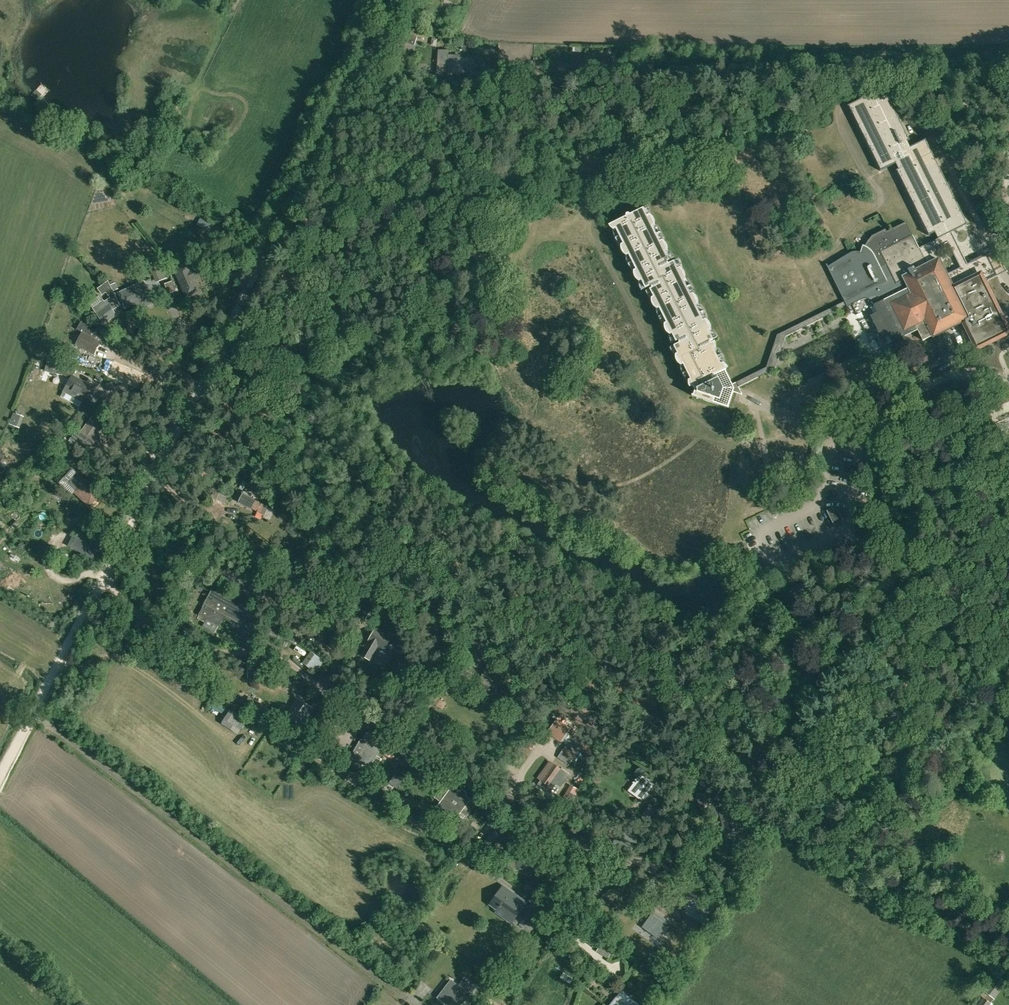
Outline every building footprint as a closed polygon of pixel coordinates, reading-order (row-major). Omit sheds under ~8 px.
[(416,35),(418,36),(423,38),(425,33),(419,31),(410,28),(407,36),(402,35),(402,34),(400,40),(407,43),(408,41),(413,43),(416,35)] [(448,54),(448,53),(448,49),(438,49),(437,71),(440,71),(446,70),(448,70),(448,55),(448,54)] [(448,72),(473,72),(473,56),(461,56),(461,53),(448,53),(448,54),(448,55),(448,70),(448,72)] [(571,63),(571,71),(587,71),(587,63),(571,63)] [(860,252),(858,252),(854,252),(852,253),(827,265),(845,301),(847,305),(847,306),(852,303),(856,311),(857,312),(858,314),(860,315),(861,315),(863,316),(865,316),(867,315),(872,313),(884,338),(881,340),(878,342),(877,345),(876,349),(877,351),(877,353),(880,360),(891,354),(895,348),(898,349),(907,345),(902,336),(917,329),(922,338),(923,340),(933,335),(933,336),(934,336),(965,320),(965,321),(963,321),(977,348),(1008,331),(993,299),(984,281),(997,274),(991,263),(987,254),(968,264),(960,248),(952,231),(968,223),(926,139),(910,147),(907,141),(910,140),(887,94),(881,97),(878,91),(848,105),(881,170),(896,162),(897,165),(899,168),(897,170),(929,235),(935,232),(938,238),(920,248),(913,235),(906,221),(887,231),(889,233),(875,240),(868,248),(867,247),(865,246),(862,245),(860,252)] [(706,320),(704,321),(696,305),(698,304),(693,294),(691,295),(683,280),(686,278),(680,268),(678,269),(674,261),(669,264),(668,261),(670,260),(666,252),(668,251),(663,241),(660,242),(653,227),(655,225),(650,215),(648,216),(644,208),(611,224),(614,230),(616,229),(624,244),(622,245),(627,255),(629,254),(637,269),(635,270),(640,281),(642,280),(646,288),(651,285),(652,288),(650,289),(654,297),(652,298),(657,308),(659,307),(667,323),(665,324),(670,334),(672,333),(676,341),(678,340),(680,343),(675,346),(678,353),(676,354),(682,365),(684,364),(691,379),(689,380),(692,386),(693,385),(695,390),(693,396),(727,407),(733,391),(737,392),(739,387),(738,386),(734,388),(732,384),(725,368),(726,368),(723,363),(721,364),(714,349),(716,348),(713,342),(711,343),(709,341),(713,339),(709,331),(711,330),(706,320)] [(221,231),(218,237),(227,242),(230,235),(233,229),(224,224),(221,231)] [(175,275),(183,294),(191,291),(187,281),(197,277),(193,267),(191,268),(188,261),(172,268),(175,275)] [(244,274),(243,263),(230,262),(229,269),(236,270),(236,273),(244,274)] [(163,267),(152,271),(157,282),(167,277),(163,267)] [(153,294),(150,296),(143,282),(120,293),(126,307),(135,303),(139,310),(157,302),(153,294)] [(93,309),(104,323),(117,314),(112,307),(116,304),(118,302),(114,296),(116,295),(114,291),(112,288),(106,292),(110,298),(107,300),(106,299),(104,301),(93,309)] [(76,344),(94,354),(101,341),(95,338),(98,331),(82,322),(78,329),(83,331),(76,344)] [(141,328),(137,336),(150,344),(156,334),(145,327),(144,330),(141,328)] [(947,350),(940,336),(935,339),(942,353),(947,350)] [(931,361),(928,355),(921,358),(927,370),(946,361),(943,355),(931,361)] [(47,360),(44,370),(55,375),(56,371),(71,379),(67,386),(64,391),(82,400),(85,396),(91,385),(73,376),(77,368),(59,363),(47,360)] [(124,367),(114,362),(109,373),(120,378),(124,367)] [(78,437),(80,439),(82,441),(80,443),(95,454),(104,442),(96,436),(99,432),(108,418),(96,410),(78,437)] [(15,411),(15,423),(27,423),(27,411),(15,411)] [(824,443),(813,441),(811,451),(809,461),(820,463),(822,453),(824,443)] [(64,452),(61,459),(72,464),(75,457),(64,452)] [(86,479),(75,491),(89,505),(100,494),(86,479)] [(245,486),(256,493),(259,486),(249,481),(245,486)] [(215,488),(211,498),(216,501),(217,500),(227,504),(231,495),(221,490),(215,488)] [(252,509),(253,508),(258,511),(257,512),(263,515),(268,506),(262,503),(256,500),(257,500),(251,497),(252,495),(244,491),(243,493),(239,502),(252,509)] [(844,521),(836,506),(827,511),(835,526),(844,521)] [(208,604),(206,609),(204,608),(200,614),(219,625),(225,614),(228,616),(230,613),(232,614),(237,605),(213,592),(206,603),(208,604)] [(361,618),(369,623),(378,609),(370,604),(361,618)] [(250,613),(245,610),(244,609),(237,621),(244,625),(250,613)] [(278,619),(276,623),(299,636),(301,633),(278,619)] [(337,621),(336,629),(343,630),(344,622),(337,621)] [(395,621),(386,636),(375,629),(369,639),(370,640),(368,643),(361,655),(369,659),(378,645),(389,651),(395,641),(394,641),(403,626),(395,621)] [(269,626),(264,635),(277,642),(282,633),(269,626)] [(339,633),(331,632),(329,645),(337,646),(339,633)] [(310,651),(302,662),(316,673),(325,661),(310,651)] [(267,679),(267,663),(248,663),(248,679),(267,679)] [(271,712),(250,697),(244,705),(266,719),(271,712)] [(216,705),(227,711),(231,705),(220,698),(216,705)] [(297,699),(287,715),(302,725),(313,709),(297,699)] [(229,718),(243,724),(246,716),(232,710),(229,718)] [(571,728),(557,718),(547,732),(561,741),(571,728)] [(370,766),(376,755),(380,748),(383,743),(366,734),(362,740),(366,743),(357,759),(369,767),(370,766)] [(531,739),(536,744),(541,740),(536,735),(531,739)] [(326,739),(319,748),(324,752),(331,742),(326,739)] [(339,744),(335,751),(344,756),(348,749),(339,744)] [(327,749),(326,753),(336,758),(338,755),(327,749)] [(387,749),(384,754),(393,760),(396,754),(387,749)] [(541,780),(537,784),(550,793),(557,784),(561,787),(569,776),(568,775),(561,770),(550,761),(549,763),(538,778),(541,780)] [(639,766),(633,775),(637,778),(638,777),(640,779),(643,775),(643,776),(647,771),(639,766)] [(643,776),(643,775),(640,779),(638,777),(637,778),(636,779),(633,783),(634,783),(628,791),(642,801),(645,797),(646,798),(649,793),(648,793),(654,784),(643,776)] [(456,818),(460,812),(464,807),(470,812),(476,804),(470,799),(465,795),(465,794),(461,791),(461,792),(453,786),(452,787),(446,782),(437,793),(434,797),(442,803),(441,803),(438,807),(446,813),(445,814),(454,820),(456,818)] [(699,808),(712,805),(709,791),(696,794),(699,808)] [(400,795),(398,803),(410,806),(412,797),(400,795)] [(651,799),(650,802),(651,805),(654,806),(657,805),(658,802),(657,799),(654,798),(651,799)] [(685,822),(676,826),(680,837),(690,832),(685,822)] [(771,822),(763,825),(765,831),(773,828),(771,822)] [(489,835),(479,847),(489,854),(499,842),(497,840),(499,837),(493,833),(491,835),(490,834),(489,835)] [(625,841),(614,838),(612,846),(623,848),(625,841)] [(689,843),(684,853),(693,857),(698,848),(689,843)] [(609,845),(607,852),(617,854),(618,848),(609,845)] [(509,868),(513,870),(516,865),(532,875),(527,883),(534,888),(532,892),(538,896),(541,898),(547,887),(539,882),(540,879),(539,879),(532,874),(538,866),(515,852),(512,856),(515,858),(511,864),(509,868)] [(490,904),(497,909),(498,909),(499,909),(499,908),(506,913),(505,915),(506,918),(512,923),(526,903),(503,886),(490,904)] [(546,907),(535,899),(529,906),(530,907),(522,919),(532,926),(546,907)] [(642,927),(657,937),(669,922),(654,911),(642,927)] [(686,923),(696,929),(700,922),(690,916),(686,923)] [(603,944),(600,948),(610,955),(613,951),(603,944)] [(676,945),(670,956),(678,960),(684,950),(676,945)] [(569,962),(567,967),(575,971),(577,966),(569,962)] [(489,968),(484,975),(491,980),(495,976),(493,974),(495,972),(489,968)] [(994,998),(995,999),(1007,983),(996,975),(984,991),(988,994),(984,999),(983,998),(978,1004),(989,1004),(991,1003),(994,998)] [(481,976),(477,981),(483,986),(487,989),(491,984),(487,981),(481,976)] [(464,1002),(475,987),(464,978),(459,985),(451,979),(442,991),(437,997),(447,1004),(449,1004),(453,1000),(456,1002),(459,998),(464,1002)] [(616,1004),(638,1004),(625,994),(616,1004)]
